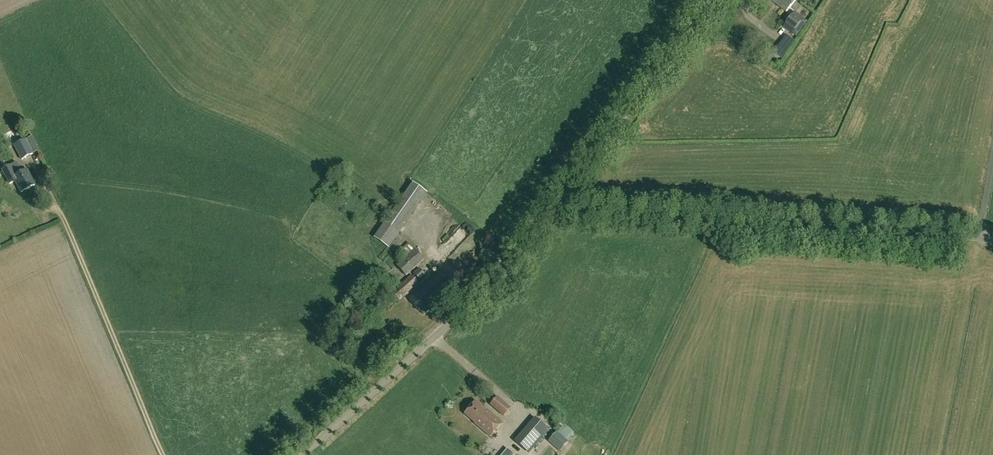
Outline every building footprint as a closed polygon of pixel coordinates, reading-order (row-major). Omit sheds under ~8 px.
[(797,0),(771,0),(788,13),(797,0)] [(805,19),(795,11),(783,27),(796,36),(807,21),(805,19)] [(27,140),(16,146),(23,160),(34,155),(27,140)] [(16,181),(22,193),(36,186),(28,171),(23,173),(18,163),(4,170),(10,183),(16,181)] [(428,193),(413,183),(375,237),(390,247),(428,193)] [(468,232),(473,240),(478,236),(474,229),(468,232)] [(466,236),(457,246),(463,252),(473,242),(466,236)] [(397,265),(407,276),(425,259),(410,242),(401,251),(406,256),(397,265)] [(421,281),(426,276),(419,268),(414,273),(421,281)] [(409,298),(424,315),(453,288),(438,272),(409,298)] [(393,293),(400,300),(419,282),(412,275),(393,293)] [(440,335),(432,345),(439,350),(446,340),(440,335)] [(506,418),(512,411),(495,397),(489,403),(506,418)] [(490,437),(503,422),(488,409),(487,410),(477,400),(465,413),(476,422),(475,423),(490,437)] [(534,420),(523,432),(535,441),(542,433),(539,431),(542,427),(534,420)] [(561,431),(568,437),(575,429),(568,423),(561,431)] [(548,441),(560,451),(569,441),(557,431),(548,441)]
